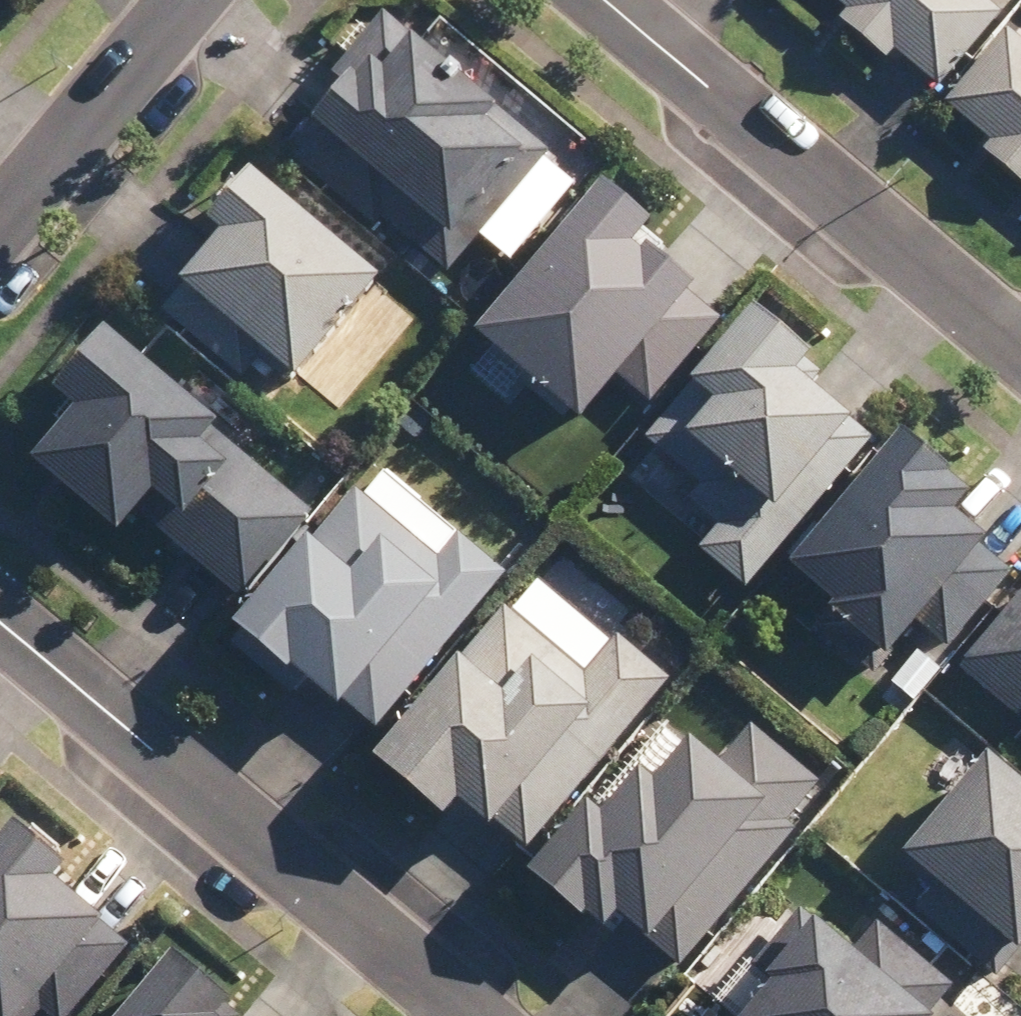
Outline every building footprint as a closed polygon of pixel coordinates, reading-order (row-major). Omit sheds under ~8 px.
[(842,24),(832,36),(877,74),(888,61),(929,96),(998,14),(982,1),(983,0),(814,0),(842,24)] [(298,138),(279,162),(367,234),(377,222),(450,282),(508,211),(530,229),(561,192),(487,132),(497,120),(376,21),(331,77),(340,85),(320,109),(287,82),(264,110),(298,138)] [(1005,29),(939,107),(985,147),(978,155),(1020,190),(1020,189),(1020,43),(1005,29)] [(247,162),(207,213),(221,224),(177,276),(176,284),(160,305),(246,372),(264,349),(294,372),(379,269),(247,162)] [(657,246),(599,195),(470,343),(574,435),(693,301),(645,259),(657,246)] [(811,364),(745,313),(641,446),(703,495),(686,518),(715,540),(700,559),(744,594),(794,530),(782,520),(851,432),(793,387),(811,364)] [(312,518),(96,339),(42,403),(67,424),(19,481),(107,554),(135,521),(238,606),(312,518)] [(969,505),(890,441),(783,572),(833,614),(825,624),(883,670),(980,551),(951,527),(969,505)] [(436,563),(355,493),(225,643),(293,702),(296,698),(330,727),(439,601),(470,628),(508,585),(456,540),(436,563)] [(951,663),(1020,730),(1020,589),(951,663)] [(582,681),(501,613),(365,776),(432,832),(413,856),(454,890),(500,834),(526,855),(667,686),(614,642),(582,681)] [(613,923),(646,954),(773,822),(781,829),(817,791),(753,729),(708,775),(689,756),(649,798),(633,784),(593,825),(579,812),(516,877),(564,922),(571,915),(597,940),(613,923)] [(952,741),(924,775),(949,796),(886,871),(932,910),(918,927),(991,988),(1020,952),(1020,799),(952,741)] [(13,833),(0,848),(0,1015),(28,1015),(101,934),(47,885),(58,873),(13,833)] [(788,918),(748,975),(763,986),(742,1015),(930,1015),(951,986),(868,927),(845,959),(788,918)] [(167,966),(126,1015),(215,1015),(220,1010),(167,966)]
